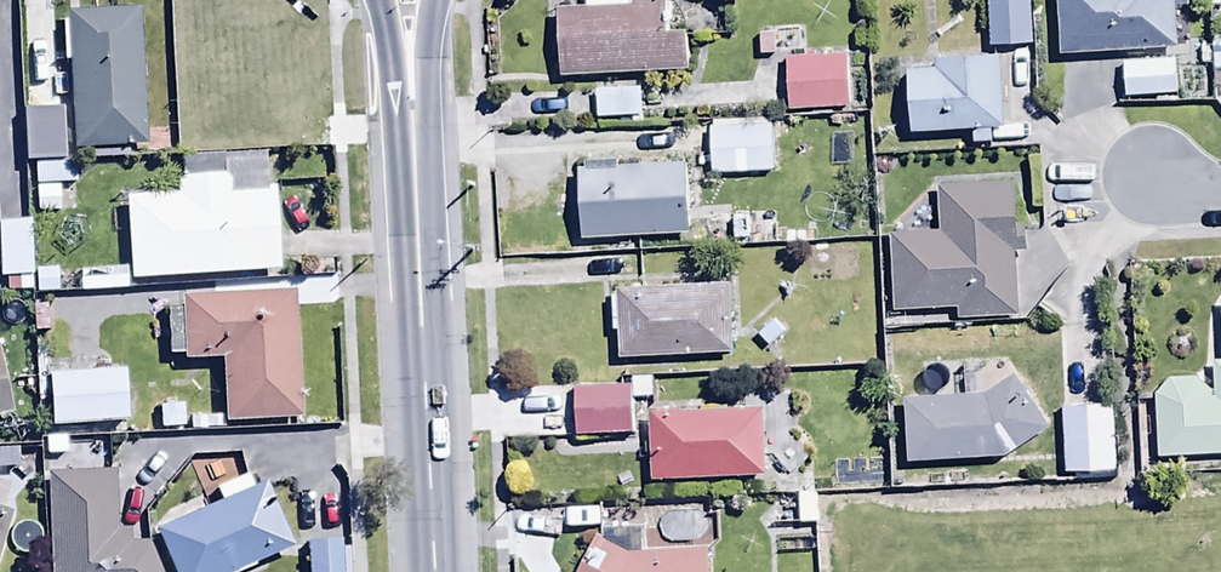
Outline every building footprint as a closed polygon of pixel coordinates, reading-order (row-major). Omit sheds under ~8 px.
[(560,81),(689,74),(687,35),(663,36),(661,0),(587,0),(587,12),(557,13),(560,81)] [(987,1),(990,51),(1032,48),(1029,0),(1003,0),(987,1)] [(1061,59),(1177,52),(1174,0),(1058,0),(1061,59)] [(796,31),(758,34),(760,61),(797,58),(796,31)] [(848,59),(786,62),(789,116),(850,113),(848,59)] [(909,74),(912,137),(973,134),(974,148),(1005,147),(1001,61),(935,64),(936,73),(909,74)] [(1176,63),(1121,66),(1123,103),(1178,100),(1176,63)] [(642,89),(595,90),(596,121),(631,121),(631,129),(643,128),(642,89)] [(771,126),(708,130),(711,178),(773,175),(771,126)] [(124,200),(130,283),(282,272),(277,196),(228,199),(226,177),(219,177),(218,159),(183,162),(184,179),(176,179),(177,196),(124,200)] [(78,165),(35,166),(36,218),(79,217),(78,165)] [(689,166),(581,170),(584,242),(692,238),(689,166)] [(1018,320),(1016,255),(1025,254),(1023,187),(938,190),(939,239),(892,240),(894,313),(957,311),(957,322),(1018,320)] [(0,225),(0,283),(8,283),(8,295),(33,295),(32,225),(0,225)] [(126,271),(79,271),(79,294),(126,294),(126,271)] [(728,288),(617,291),(618,299),(613,299),(614,335),(619,335),(619,362),(730,359),(728,288)] [(298,425),(297,296),(184,297),(184,313),(171,313),(171,359),(186,359),(186,365),(225,364),(225,426),(298,425)] [(12,417),(0,355),(0,419),(12,417)] [(1214,366),(1215,396),(1196,381),(1168,383),(1154,399),(1157,462),(1220,459),(1220,366),(1214,366)] [(50,377),(52,431),(127,427),(125,374),(50,377)] [(573,391),(575,442),(632,439),(631,405),(655,404),(653,378),(631,379),(632,388),(573,391)] [(908,465),(1008,461),(1050,429),(1011,378),(984,398),(904,403),(908,465)] [(1113,406),(1062,409),(1065,477),(1116,475),(1113,406)] [(761,414),(650,418),(652,486),(764,482),(761,414)] [(148,545),(131,546),(131,535),(118,535),(115,474),(47,477),(51,571),(159,571),(148,545)] [(293,550),(265,488),(255,493),(249,480),(216,494),(221,506),(158,535),(174,571),(245,571),(293,550)] [(0,510),(0,554),(13,514),(0,510)] [(629,559),(600,543),(584,571),(709,571),(709,558),(629,559)] [(306,545),(307,571),(350,571),(349,553),(342,554),(341,544),(306,545)]
